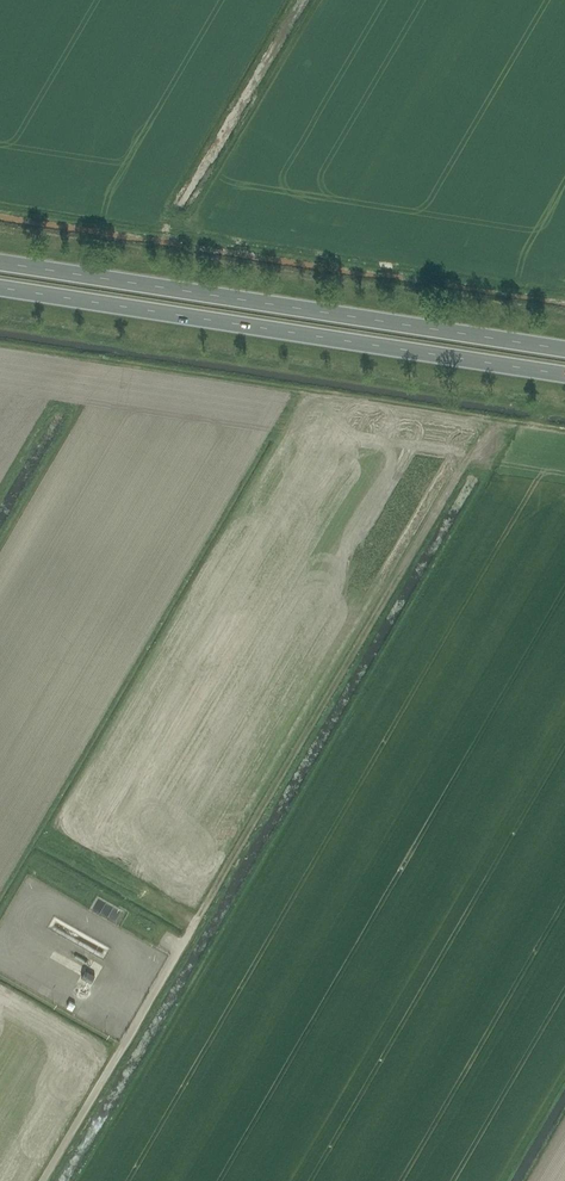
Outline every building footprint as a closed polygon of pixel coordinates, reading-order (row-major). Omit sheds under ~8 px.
[(63,933),(68,921),(55,916),(51,928),(63,933)] [(82,976),(92,979),(94,972),(85,969),(82,976)]
